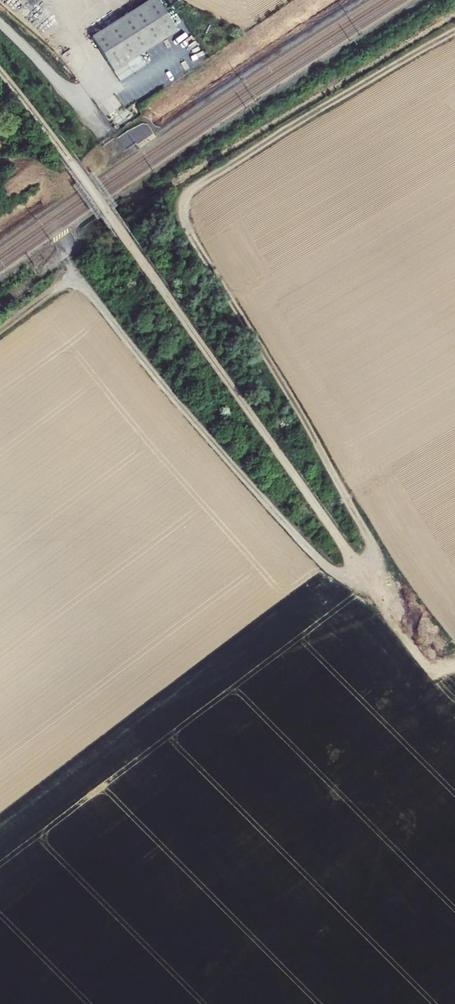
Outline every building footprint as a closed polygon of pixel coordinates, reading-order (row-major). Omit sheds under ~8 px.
[(177,31),(158,0),(151,0),(92,37),(113,72),(177,31)] [(156,134),(148,121),(120,138),(127,151),(156,134)]
